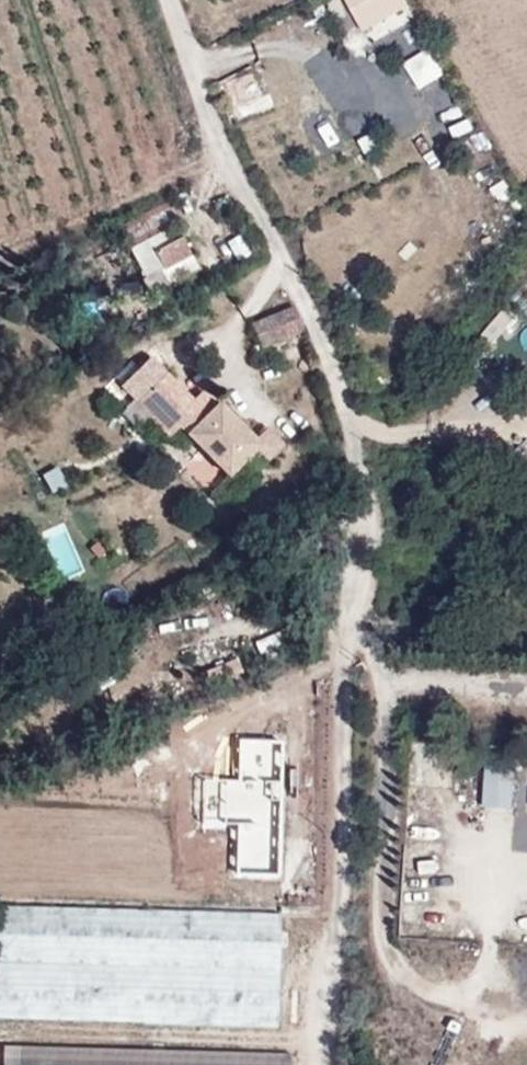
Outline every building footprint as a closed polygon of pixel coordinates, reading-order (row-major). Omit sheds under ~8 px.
[(407,5),(404,0),(351,0),(368,28),(407,5)] [(421,88),(448,75),(434,48),(408,61),(421,88)] [(378,137),(373,127),(350,137),(355,148),(378,137)] [(167,288),(199,271),(183,237),(171,243),(164,230),(181,223),(170,200),(118,227),(145,277),(158,270),(167,288)] [(261,347),(304,330),(295,307),(252,325),(261,347)] [(210,405),(157,353),(115,395),(145,425),(151,419),(174,442),(210,405)] [(282,445),(258,421),(248,431),(220,402),(188,434),(229,477),(248,458),(259,469),(282,445)] [(490,758),(486,806),(514,808),(518,761),(490,758)] [(276,1026),(279,914),(0,906),(0,1018),(276,1026)] [(3,1046),(2,1064),(289,1064),(289,1054),(3,1046)]
